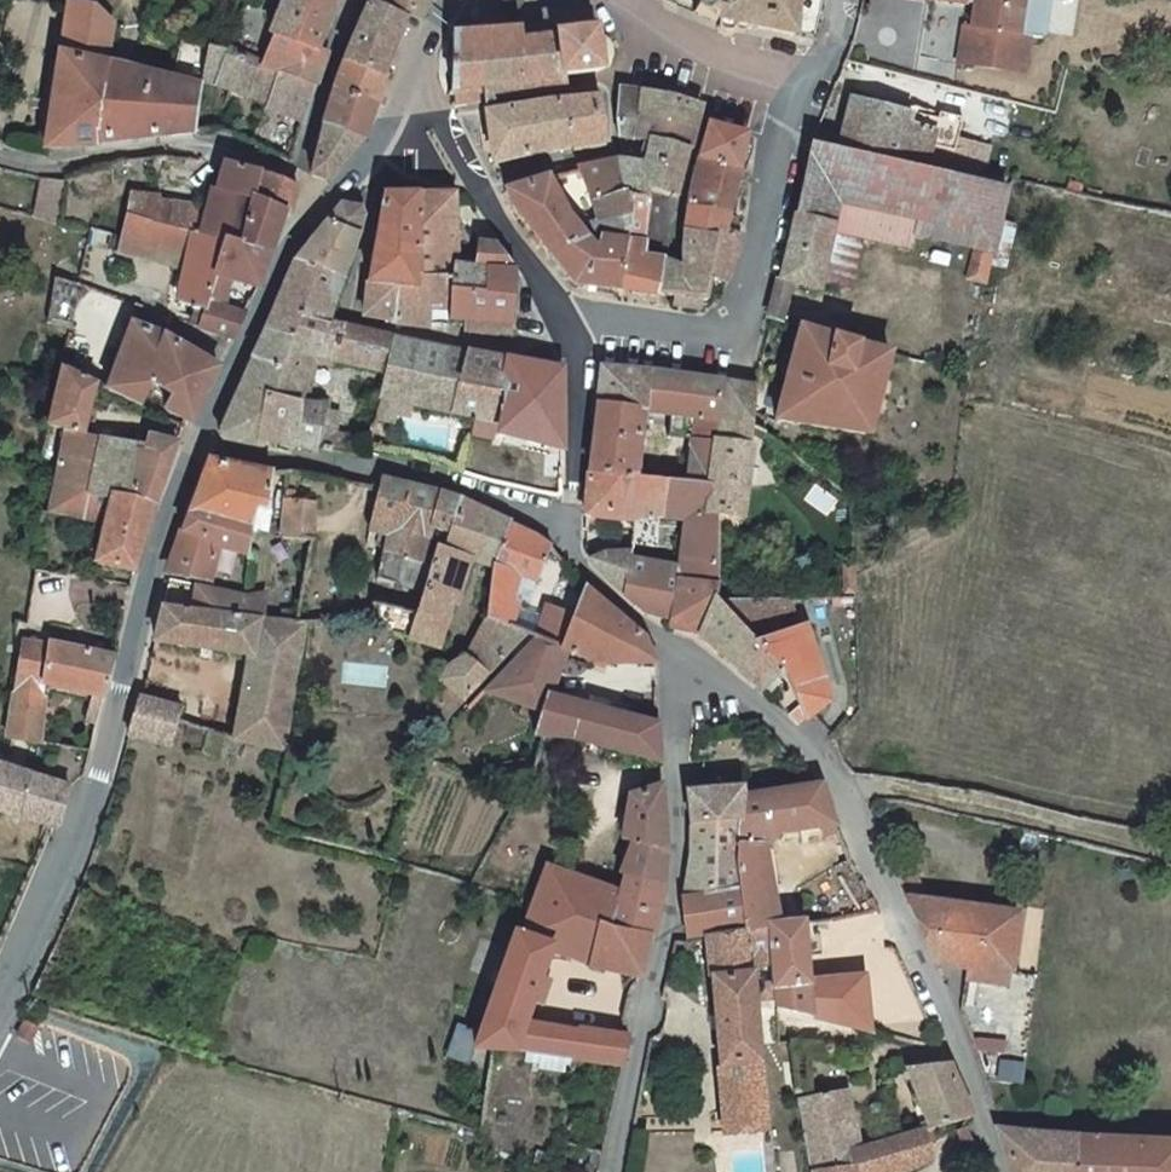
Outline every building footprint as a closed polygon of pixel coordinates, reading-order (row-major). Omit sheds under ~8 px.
[(340,9),(322,0),(282,0),(245,74),(311,92),(319,62),(314,59),(340,9)] [(340,9),(345,0),(322,0),(340,9)] [(363,21),(403,35),(406,28),(415,29),(425,0),(376,0),(363,21)] [(507,12),(522,21),(532,5),(524,0),(514,0),(507,12)] [(700,8),(721,14),(720,18),(721,23),(723,26),(727,28),(733,27),(737,24),(738,21),(813,32),(821,0),(701,0),(700,8)] [(1021,81),(1027,44),(1039,46),(1046,0),(926,0),(926,4),(926,5),(973,12),(970,36),(963,35),(958,72),(1021,81)] [(35,148),(83,150),(96,75),(104,31),(96,11),(64,4),(35,148)] [(456,119),(489,117),(521,112),(546,108),(546,96),(607,89),(614,85),(619,79),(622,73),(623,65),(623,59),(621,53),(616,47),(612,43),(606,40),(607,22),(550,29),(461,41),(456,119)] [(96,75),(83,150),(144,152),(185,151),(191,103),(197,60),(174,54),(164,91),(96,75)] [(197,60),(191,103),(254,120),(257,109),(303,120),(311,92),(245,74),(197,60)] [(382,97),(341,82),(332,109),(371,122),(382,97)] [(624,151),(641,154),(645,129),(693,137),(698,102),(664,97),(663,105),(625,98),(624,151)] [(802,140),(799,149),(938,180),(949,132),(924,128),(923,139),(895,131),(896,120),(835,107),(827,145),(802,140)] [(257,109),(254,120),(300,129),(303,120),(257,109)] [(332,109),(318,145),(363,151),(371,122),(332,109)] [(521,112),(489,117),(491,122),(503,171),(610,160),(610,110),(522,125),(521,117),(521,112)] [(645,129),(641,154),(647,155),(687,161),(693,137),(645,129)] [(709,131),(703,162),(741,166),(745,141),(742,137),(709,131)] [(323,193),(363,151),(318,145),(304,187),(323,193)] [(991,193),(938,180),(799,149),(767,284),(807,293),(811,276),(819,277),(826,237),(847,243),(852,217),(906,227),(903,245),(980,262),(991,193)] [(669,250),(687,161),(647,155),(644,170),(629,168),(641,207),(643,217),(640,245),(669,250)] [(737,185),(741,166),(703,162),(693,216),(736,221),(745,186),(737,185)] [(621,215),(641,207),(629,168),(626,167),(590,177),(606,212),(611,215),(616,216),(621,215)] [(514,215),(546,264),(585,241),(620,229),(621,215),(616,216),(611,215),(606,212),(590,177),(513,197),(514,215)] [(34,218),(61,221),(66,182),(39,178),(34,218)] [(121,204),(115,227),(256,259),(259,261),(282,200),(212,178),(200,214),(162,205),(159,213),(121,204)] [(457,203),(418,205),(414,291),(385,288),(381,325),(423,335),(425,318),(452,321),(453,296),(454,273),(454,265),(457,203)] [(387,205),(370,286),(385,288),(414,291),(418,205),(387,205)] [(638,261),(640,245),(643,217),(641,207),(621,215),(620,229),(617,257),(638,261)] [(736,221),(693,216),(689,237),(730,242),(732,237),(736,221)] [(333,221),(313,240),(346,249),(355,228),(333,221)] [(256,259),(115,227),(112,243),(88,237),(83,256),(168,278),(159,312),(195,321),(192,335),(215,340),(223,342),(233,316),(213,311),(221,285),(244,290),(256,259)] [(617,257),(620,229),(585,241),(546,264),(581,297),(632,306),(638,261),(617,257)] [(683,268),(663,265),(657,308),(656,315),(703,323),(708,308),(716,307),(720,288),(737,238),(732,237),(730,242),(689,237),(683,268)] [(279,272),(332,288),(346,249),(313,240),(279,272)] [(476,266),(476,275),(513,278),(491,248),(478,247),(476,266)] [(663,265),(638,261),(632,306),(657,308),(663,265)] [(279,272),(268,302),(321,318),(332,288),(279,272)] [(454,273),(453,296),(474,297),(476,275),(454,273)] [(514,280),(513,278),(476,275),(474,297),(453,296),(452,321),(508,327),(514,280)] [(362,320),(381,325),(385,288),(370,286),(362,320)] [(26,330),(52,337),(59,294),(35,288),(26,330)] [(249,345),(282,355),(295,330),(316,334),(318,327),(321,318),(268,302),(267,306),(249,345)] [(869,431),(892,350),(805,323),(778,416),(869,431)] [(297,379),(317,383),(326,342),(315,338),(316,334),(295,330),(282,355),(301,361),(297,379)] [(52,337),(46,375),(85,395),(129,417),(139,394),(162,403),(150,428),(170,437),(172,438),(200,373),(113,334),(105,351),(52,337)] [(439,434),(455,368),(326,342),(317,383),(369,393),(365,414),(439,434)] [(222,400),(261,409),(289,415),(297,379),(301,361),(282,355),(249,345),(222,400)] [(456,445),(483,452),(495,376),(455,368),(439,434),(437,440),(456,445)] [(599,371),(594,417),(638,421),(648,421),(653,376),(599,371)] [(67,451),(85,395),(46,375),(32,435),(49,440),(42,475),(35,517),(69,525),(75,502),(95,507),(111,511),(123,463),(67,451)] [(495,376),(483,452),(549,466),(547,386),(495,376)] [(653,376),(648,421),(679,425),(684,377),(653,376)] [(694,426),(691,483),(717,484),(722,381),(684,377),(679,425),(694,426)] [(753,386),(722,381),(717,484),(716,517),(743,518),(750,428),(753,386)] [(261,409),(222,400),(204,438),(205,442),(211,446),(249,454),(261,409)] [(249,454),(280,460),(289,415),(261,409),(249,454)] [(301,464),(309,427),(311,419),(289,415),(280,460),(301,464)] [(591,479),(635,481),(638,421),(594,417),(594,439),(591,479)] [(327,431),(309,427),(301,464),(333,471),(337,450),(324,447),(327,431)] [(111,511),(137,516),(163,453),(134,447),(128,464),(123,463),(111,511)] [(210,472),(199,520),(253,532),(257,517),(285,521),(290,484),(210,472)] [(670,621),(702,628),(715,596),(718,580),(716,517),(717,484),(691,483),(635,481),(591,479),(588,522),(684,523),(677,563),(634,564),(635,558),(585,560),(604,583),(629,604),(641,614),(670,621)] [(362,626),(408,637),(442,521),(399,507),(364,500),(357,545),(375,549),(362,626)] [(91,530),(95,507),(75,502),(69,525),(91,530)] [(95,507),(91,530),(83,570),(122,581),(137,516),(111,511),(95,507)] [(246,562),(253,532),(199,520),(189,518),(172,585),(202,590),(211,554),(246,562)] [(496,536),(442,521),(408,637),(401,657),(429,665),(454,577),(490,585),(496,538),(496,536)] [(535,563),(496,538),(490,585),(482,638),(501,644),(507,611),(502,610),(504,599),(513,600),(515,586),(534,589),(538,566),(535,563)] [(799,723),(830,700),(799,600),(715,596),(702,628),(701,636),(761,689),(781,675),(797,701),(789,713),(799,723)] [(241,622),(240,602),(163,599),(159,614),(241,622)] [(240,602),(241,622),(261,624),(265,604),(240,602)] [(572,602),(566,626),(559,661),(611,674),(645,680),(634,656),(572,602)] [(293,627),(261,624),(241,622),(159,614),(156,650),(244,663),(234,741),(285,748),(305,629),(293,627)] [(530,653),(559,661),(566,626),(535,620),(530,653)] [(501,644),(482,638),(437,685),(413,730),(430,732),(525,651),(501,644)] [(12,743),(41,744),(53,683),(106,693),(114,658),(26,645),(17,707),(12,743)] [(548,715),(559,661),(530,653),(474,701),(531,716),(523,747),(529,749),(650,772),(647,721),(636,720),(633,732),(548,715)] [(203,720),(141,700),(131,733),(205,757),(213,731),(201,730),(203,720)] [(59,830),(69,787),(6,774),(0,773),(0,817),(59,830)] [(814,793),(736,803),(738,836),(729,899),(682,909),(677,950),(698,947),(765,937),(776,936),(765,852),(832,831),(814,793)] [(621,806),(607,887),(651,893),(653,878),(650,794),(621,806)] [(687,866),(682,909),(729,899),(738,836),(736,803),(697,807),(682,810),(687,866)] [(520,946),(556,959),(584,969),(594,930),(601,931),(606,890),(539,875),(529,912),(520,946)] [(642,939),(651,893),(607,887),(606,890),(601,931),(642,939)] [(909,905),(941,969),(977,974),(1020,979),(1027,915),(909,905)] [(635,980),(642,939),(601,931),(594,930),(584,969),(635,980)] [(776,936),(765,937),(774,1008),(775,1016),(863,1041),(853,984),(805,993),(795,932),(776,936)] [(760,1137),(759,1128),(746,1011),(774,1008),(765,937),(698,947),(715,1132),(716,1142),(760,1137)] [(556,959),(520,946),(514,944),(494,993),(473,1059),(487,1059),(620,1069),(625,1038),(537,1032),(556,959)] [(1020,979),(977,974),(975,988),(1018,993),(1020,979)] [(15,1041),(23,1026),(11,1020),(3,1035),(15,1041)] [(894,1121),(902,1147),(917,1143),(964,1131),(943,1070),(903,1080),(913,1116),(894,1121)] [(863,1158),(851,1088),(804,1097),(816,1171),(865,1171),(863,1158)] [(1086,1139),(1001,1132),(1015,1171),(1083,1171),(1086,1139)] [(1083,1171),(1170,1171),(1170,1146),(1086,1139),(1083,1171)] [(924,1170),(917,1143),(902,1147),(863,1158),(865,1171),(920,1171),(924,1170)]
